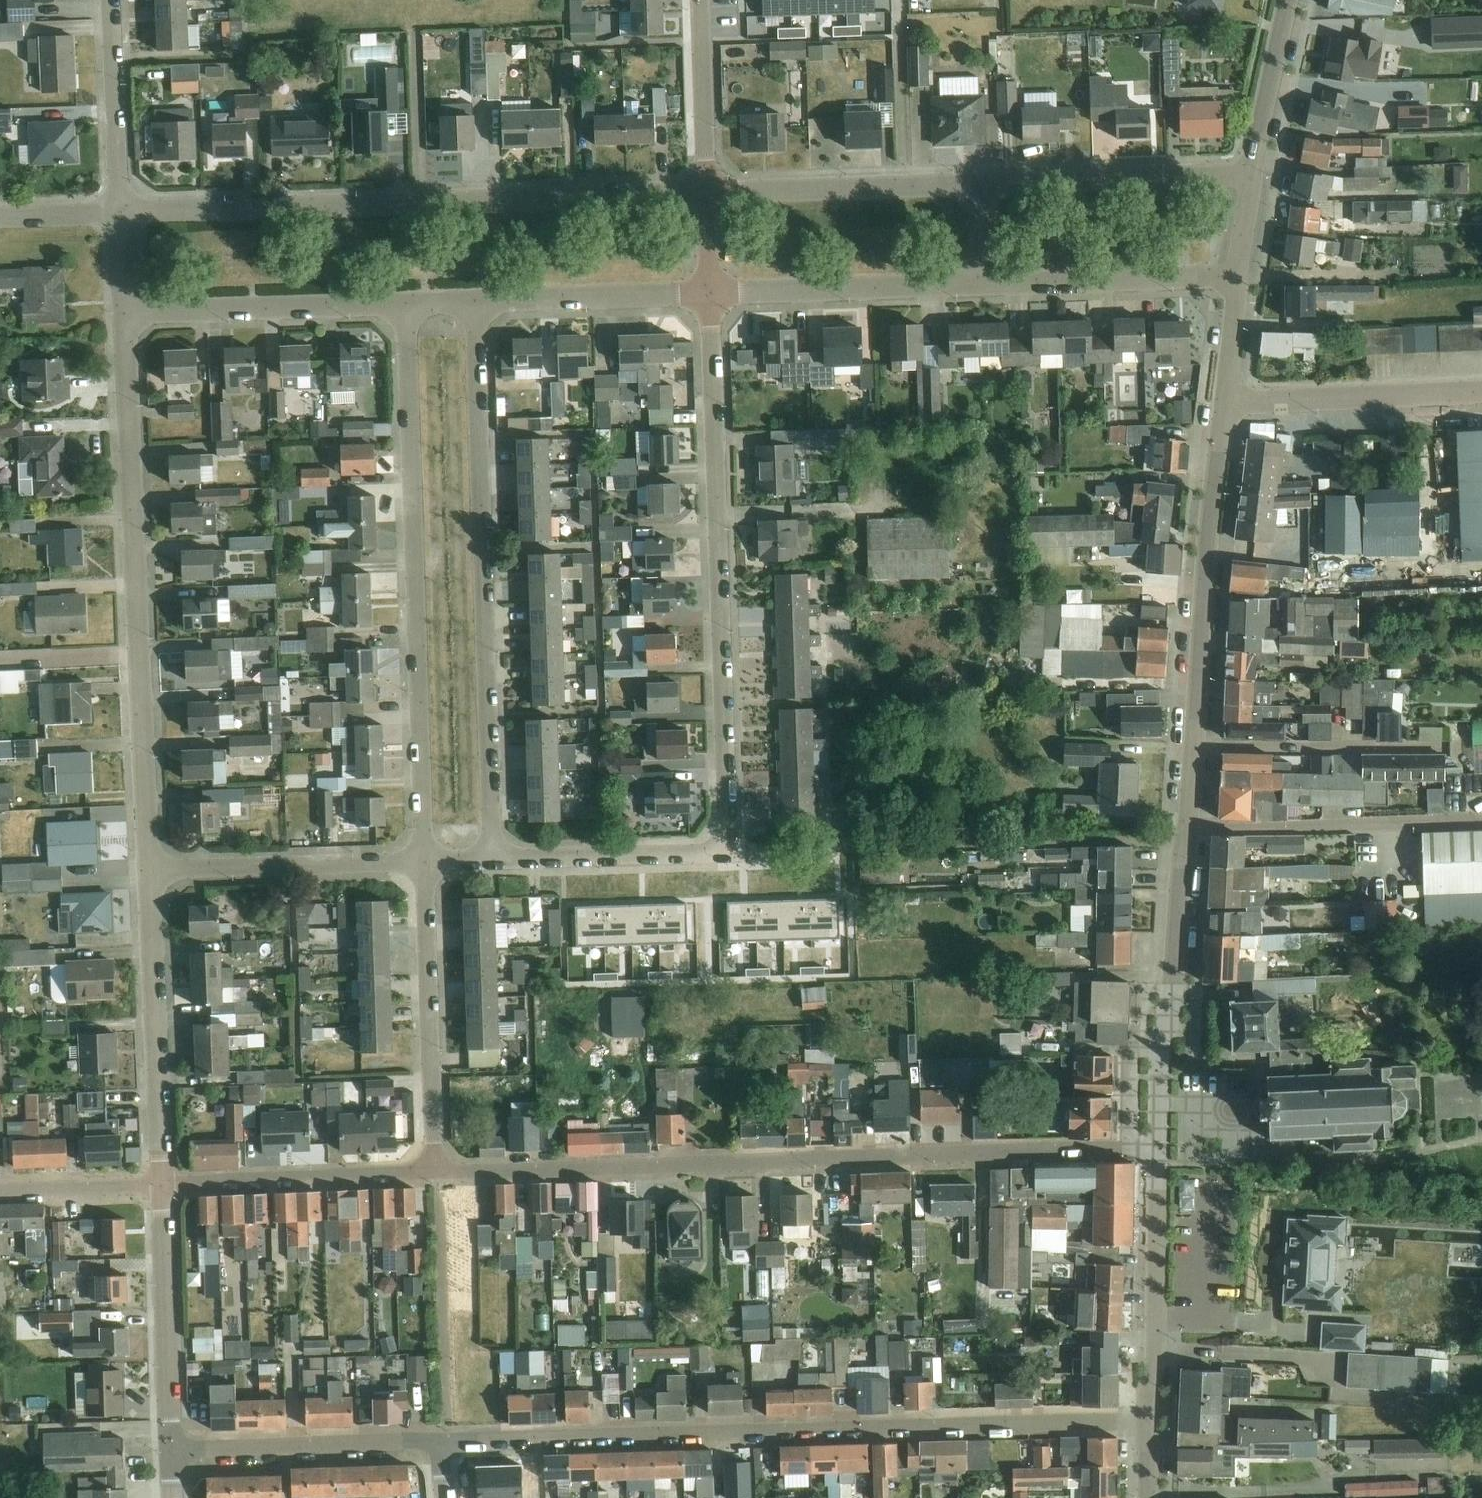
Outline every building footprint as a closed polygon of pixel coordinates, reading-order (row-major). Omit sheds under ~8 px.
[(34,21),(34,14),(34,0),(8,1),(9,15),(9,22),(34,21)] [(186,0),(156,0),(155,0),(156,25),(187,24),(186,0)] [(662,0),(632,0),(632,11),(663,10),(662,0)] [(763,16),(791,15),(791,0),(762,0),(763,16)] [(791,15),(819,14),(818,0),(791,0),(791,15)] [(819,14),(846,13),(846,0),(818,0),(819,14)] [(846,13),(875,13),(875,0),(846,0),(846,13)] [(1189,7),(1221,13),(1223,0),(1191,0),(1189,7)] [(1329,9),(1350,13),(1350,11),(1360,14),(1381,13),(1389,15),(1393,0),(1331,0),(1329,9)] [(571,12),(583,12),(582,1),(570,1),(571,12)] [(230,22),(241,22),(240,10),(229,11),(230,22)] [(663,10),(632,11),(620,11),(621,36),(663,35),(663,10)] [(583,24),(583,12),(571,12),(571,25),(583,24)] [(1452,18),(1453,50),(1481,49),(1481,17),(1452,18)] [(221,43),(223,19),(214,18),(212,42),(221,43)] [(0,23),(0,42),(24,41),(24,22),(0,23)] [(241,22),(230,22),(230,33),(241,33),(241,22)] [(187,24),(156,25),(157,50),(188,49),(199,48),(198,24),(187,25),(187,24)] [(571,42),(596,41),(595,25),(571,25),(571,42)] [(847,26),(833,27),(833,37),(847,36),(847,26)] [(861,26),(847,26),(847,36),(849,36),(862,36),(861,36),(861,30),(861,26)] [(792,28),(778,29),(778,34),(778,39),(792,38),(792,28)] [(806,28),(792,28),(792,38),(806,38),(806,28)] [(352,31),(352,44),(368,43),(367,31),(352,31)] [(1192,31),(1182,31),(1182,46),(1192,46),(1192,31)] [(1160,34),(1145,35),(1146,45),(1150,49),(1160,49),(1160,34)] [(42,92),(76,90),(73,35),(39,37),(40,39),(28,39),(29,62),(41,61),(42,92)] [(1331,38),(1327,63),(1324,62),(1322,74),(1325,74),(1325,77),(1343,80),(1353,80),(1376,80),(1382,43),(1359,39),(1358,42),(1331,38)] [(996,40),(988,41),(989,64),(997,64),(996,40)] [(1180,74),(1179,40),(1163,40),(1164,74),(1180,74)] [(771,60),(807,58),(807,43),(771,44),(771,60)] [(809,45),(810,57),(837,56),(837,45),(809,45)] [(927,48),(909,49),(910,87),(928,86),(928,85),(928,70),(927,48)] [(485,54),(485,63),(486,95),(487,101),(499,100),(498,72),(504,72),(503,53),(485,54)] [(573,55),(560,55),(560,70),(573,70),(573,61),(573,55)] [(580,61),(573,61),(573,70),(573,73),(573,76),(583,76),(583,68),(580,68),(580,61)] [(486,95),(485,63),(469,64),(470,96),(486,95)] [(198,64),(172,65),(173,92),(199,91),(199,80),(198,64)] [(224,66),(208,66),(208,77),(224,77),(224,66)] [(376,112),(355,113),(356,152),(388,151),(387,113),(400,113),(398,67),(374,68),(376,112)] [(561,98),(574,98),(573,76),(573,73),(573,70),(560,70),(561,98)] [(936,70),(928,70),(928,85),(937,85),(936,70)] [(895,103),(894,71),(878,71),(879,104),(895,103)] [(955,142),(984,141),(982,97),(978,98),(977,78),(940,80),(940,99),(933,99),(935,146),(955,145),(955,142)] [(1104,79),(1089,80),(1090,121),(1118,119),(1118,139),(1150,138),(1149,110),(1125,111),(1124,91),(1105,92),(1104,79)] [(999,115),(1017,114),(1015,83),(1004,84),(1003,84),(998,84),(999,115)] [(1235,89),(1218,90),(1218,87),(1180,88),(1182,134),(1201,133),(1201,135),(1222,135),(1221,119),(1222,119),(1222,115),(1221,115),(1221,103),(1235,103),(1235,101),(1244,101),(1245,94),(1235,94),(1235,89)] [(638,101),(623,101),(624,116),(624,144),(654,143),(654,124),(666,123),(666,108),(665,99),(665,89),(653,89),(653,99),(653,106),(638,107),(638,101)] [(1055,91),(1023,92),(1024,111),(1025,143),(1059,142),(1059,125),(1074,125),(1074,109),(1056,109),(1055,91)] [(1311,108),(1307,128),(1336,134),(1337,127),(1366,133),(1373,132),(1378,108),(1349,102),(1350,96),(1325,91),(1323,104),(1313,102),(1311,108)] [(244,117),(259,116),(258,109),(258,108),(258,97),(258,95),(236,96),(237,116),(231,117),(231,125),(214,125),(216,157),(246,156),(244,117)] [(268,97),(258,97),(258,108),(258,109),(268,108),(268,97)] [(502,112),(501,112),(502,148),(532,147),(530,111),(530,101),(501,102),(502,112)] [(624,144),(624,116),(595,117),(594,101),(581,101),(582,126),(595,125),(595,145),(624,144)] [(472,104),(440,105),(441,119),(442,150),(474,149),(472,108),(472,104)] [(1428,107),(1401,107),(1401,127),(1446,127),(1446,111),(1428,111),(1428,107)] [(13,134),(12,109),(0,109),(0,134),(13,134)] [(530,111),(532,147),(561,146),(560,110),(530,111)] [(154,124),(146,125),(147,151),(155,151),(155,160),(195,159),(194,122),(193,111),(153,112),(154,124)] [(880,113),(846,115),(848,149),(869,148),(882,148),(881,142),(880,113)] [(744,152),(784,150),(782,114),(743,115),(744,152)] [(273,155),(330,153),(329,116),(272,118),(273,155)] [(32,144),(20,144),(21,162),(32,162),(33,164),(78,162),(77,144),(73,144),(73,122),(31,124),(32,144)] [(196,135),(196,154),(205,154),(205,135),(196,135)] [(1388,154),(1387,139),(1333,140),(1332,144),(1305,138),(1300,162),(1328,168),(1331,154),(1363,153),(1363,155),(1388,154)] [(1356,158),(1356,169),(1386,167),(1385,158),(1356,158)] [(1467,166),(1454,166),(1454,179),(1467,179),(1467,166)] [(1386,167),(1356,169),(1355,169),(1355,178),(1343,179),(1314,173),(1314,175),(1298,172),(1294,197),(1315,201),(1321,203),(1326,203),(1329,190),(1342,192),(1379,191),(1379,179),(1391,178),(1391,167),(1386,167)] [(1411,202),(1356,203),(1356,223),(1388,223),(1412,222),(1411,202)] [(1292,207),(1289,230),(1328,234),(1330,220),(1320,219),(1321,210),(1314,209),(1292,207)] [(1328,241),(1316,239),(1288,235),(1285,263),(1312,267),(1314,252),(1338,255),(1340,243),(1328,241)] [(1361,243),(1344,241),(1341,262),(1358,265),(1361,243)] [(0,272),(0,289),(27,288),(28,306),(23,306),(24,322),(59,321),(58,300),(64,300),(63,268),(27,270),(27,271),(0,272)] [(1316,298),(1373,297),(1373,285),(1359,286),(1359,287),(1286,287),(1286,317),(1316,317),(1316,298)] [(1473,309),(1473,323),(1481,323),(1481,309),(1473,309)] [(1116,335),(1103,335),(1104,362),(1104,372),(1105,382),(1114,381),(1113,367),(1112,367),(1112,362),(1124,362),(1145,361),(1145,350),(1145,338),(1144,318),(1115,319),(1116,335)] [(1091,319),(1062,320),(1063,353),(1063,355),(1063,366),(1085,366),(1085,363),(1104,362),(1103,335),(1091,336),(1091,319)] [(1034,337),(1020,337),(1021,365),(1042,364),(1041,355),(1063,355),(1063,353),(1062,320),(1033,321),(1034,337)] [(1157,337),(1145,338),(1145,350),(1145,367),(1158,366),(1158,370),(1174,370),(1174,366),(1190,365),(1189,321),(1156,322),(1157,337)] [(1007,322),(978,323),(980,356),(1002,355),(1002,365),(1021,365),(1020,337),(1008,338),(1007,322)] [(980,356),(978,323),(951,324),(951,340),(939,340),(939,344),(940,368),(959,367),(959,356),(980,356)] [(923,325),(891,326),(893,371),(903,371),(902,358),(917,358),(924,357),(923,344),(923,325)] [(1440,352),(1481,351),(1481,325),(1438,327),(1440,352)] [(827,353),(811,353),(812,383),(812,387),(836,386),(835,365),(860,364),(863,364),(863,363),(861,327),(826,329),(827,353)] [(1427,327),(1415,328),(1416,353),(1428,352),(1427,327)] [(1438,327),(1427,327),(1428,352),(1440,352),(1438,327)] [(1402,328),(1390,329),(1392,354),(1403,353),(1402,328)] [(1415,328),(1402,328),(1403,353),(1416,353),(1415,328)] [(1378,329),(1367,330),(1368,355),(1380,354),(1378,329)] [(1392,354),(1390,329),(1378,329),(1380,354),(1392,354)] [(812,383),(811,353),(798,354),(797,330),(765,331),(767,363),(783,362),(784,384),(812,383)] [(1368,355),(1367,330),(1353,330),(1354,355),(1368,355)] [(1260,332),(1259,354),(1261,354),(1261,358),(1291,359),(1292,353),(1304,354),(1303,360),(1313,360),(1314,346),(1319,346),(1320,334),(1314,333),(1290,333),(1260,332)] [(674,335),(646,336),(649,395),(650,418),(650,426),(674,425),(674,417),(674,409),(673,384),(661,384),(661,370),(660,362),(675,362),(674,335)] [(649,395),(646,336),(619,337),(621,372),(639,371),(640,396),(649,395)] [(594,363),(587,364),(586,338),(559,338),(560,379),(579,379),(579,377),(595,377),(594,363)] [(541,339),(514,340),(515,354),(502,355),(502,358),(503,377),(503,379),(542,378),(541,339)] [(342,346),(342,357),(325,358),(327,390),(359,389),(359,386),(372,386),(370,345),(342,346)] [(315,375),(312,375),(311,347),(282,348),(283,376),(283,388),(298,388),(298,390),(316,389),(315,375)] [(239,379),(255,378),(254,349),(226,350),(228,392),(240,392),(239,379)] [(757,350),(738,351),(739,363),(757,363),(757,350)] [(167,383),(197,382),(196,352),(166,353),(167,383)] [(502,358),(494,358),(495,377),(503,377),(502,358)] [(61,362),(24,364),(26,401),(69,399),(68,385),(62,385),(61,362)] [(261,381),(272,379),(270,363),(258,365),(261,381)] [(939,368),(917,368),(919,418),(925,418),(926,434),(942,434),(939,368)] [(1105,386),(1105,382),(1104,372),(1097,373),(1094,373),(1094,386),(1105,386)] [(1032,375),(1023,375),(1024,388),(1032,387),(1032,375)] [(619,377),(595,377),(596,427),(610,426),(609,407),(607,407),(607,401),(620,400),(619,377)] [(553,418),(566,417),(565,380),(552,381),(552,383),(553,418)] [(284,392),(271,393),(272,419),(285,418),(284,392)] [(1175,403),(1175,423),(1192,422),(1192,402),(1175,403)] [(234,440),(231,403),(211,405),(214,441),(234,440)] [(169,420),(195,419),(194,405),(169,406),(169,420)] [(552,419),(530,419),(507,420),(508,433),(531,432),(552,432),(552,419)] [(23,436),(23,421),(0,422),(0,437),(23,436)] [(346,438),(373,437),(373,423),(345,424),(345,427),(346,438)] [(877,423),(848,424),(848,428),(848,436),(878,435),(877,423)] [(328,428),(328,424),(312,424),(313,439),(329,439),(328,428)] [(1143,426),(1128,425),(1117,424),(1116,441),(1127,442),(1149,444),(1151,425),(1143,426)] [(611,466),(596,467),(596,478),(606,478),(637,477),(638,476),(637,464),(678,463),(677,435),(669,435),(668,426),(651,427),(651,432),(635,433),(636,455),(637,454),(637,456),(611,457),(611,466)] [(345,427),(328,428),(329,439),(346,438),(345,427)] [(848,428),(793,430),(793,448),(807,447),(824,447),(824,450),(848,449),(848,436),(848,428)] [(1457,432),(1458,473),(1462,550),(1481,549),(1481,430),(1457,432)] [(986,434),(983,437),(983,441),(986,444),(990,444),(993,441),(993,437),(990,434),(986,434)] [(1249,439),(1242,497),(1311,493),(1310,482),(1277,483),(1279,466),(1290,467),(1291,453),(1293,436),(1277,434),(1275,442),(1249,439)] [(23,440),(24,462),(18,462),(19,496),(37,495),(54,495),(73,494),(71,466),(64,467),(63,438),(23,440)] [(1186,473),(1189,441),(1156,439),(1154,470),(1186,473)] [(519,467),(549,466),(549,440),(518,441),(519,467)] [(1314,456),(1335,455),(1335,441),(1313,442),(1314,456)] [(1373,441),(1363,441),(1363,451),(1373,450),(1373,441)] [(218,457),(240,456),(240,442),(218,443),(218,457)] [(343,475),(375,474),(374,446),(329,447),(330,459),(342,458),(343,475)] [(793,448),(758,449),(759,495),(795,494),(793,448)] [(579,464),(589,464),(588,452),(579,452),(579,464)] [(1028,472),(1044,472),(1044,452),(1028,452),(1028,472)] [(200,455),(171,457),(172,484),(201,483),(201,482),(201,467),(214,466),(213,455),(200,455)] [(262,470),(271,470),(271,456),(262,456),(262,470)] [(994,457),(982,457),(982,470),(994,470),(994,457)] [(589,476),(589,464),(579,464),(579,476),(589,476)] [(550,490),(549,466),(519,467),(520,491),(550,490)] [(303,488),(332,487),(331,470),(303,471),(303,488)] [(590,488),(589,476),(579,476),(576,476),(577,489),(590,488)] [(637,489),(637,477),(606,478),(606,490),(637,489)] [(1331,478),(1319,479),(1319,490),(1331,490),(1331,478)] [(1028,517),(1027,546),(1052,546),(1068,545),(1110,545),(1143,544),(1142,541),(1168,544),(1173,486),(1149,483),(1148,485),(1118,486),(1105,486),(1105,497),(1134,496),(1131,529),(1115,526),(1115,515),(1109,515),(1041,517),(1028,517)] [(648,486),(639,489),(639,505),(640,518),(671,517),(670,512),(680,512),(679,485),(648,486)] [(840,500),(849,500),(849,486),(839,487),(840,500)] [(288,489),(274,489),(275,526),(289,526),(288,489)] [(1419,489),(1365,491),(1366,514),(1420,512),(1419,489)] [(200,503),(173,504),(174,532),(204,530),(204,535),(218,535),(217,514),(216,504),(242,503),(242,490),(220,491),(206,492),(200,492),(200,503)] [(551,514),(550,490),(520,491),(521,515),(551,514)] [(1242,497),(1236,539),(1268,543),(1270,525),(1288,524),(1287,509),(1311,508),(1311,493),(1242,497)] [(1364,495),(1325,494),(1325,554),(1364,555),(1364,552),(1364,495)] [(327,525),(376,523),(375,496),(349,497),(349,511),(326,512),(327,525)] [(590,500),(579,501),(580,512),(590,511),(590,500)] [(590,511),(580,512),(580,525),(591,524),(590,511)] [(600,527),(612,526),(611,513),(599,513),(600,527)] [(552,540),(551,514),(521,515),(522,541),(552,540)] [(870,579),(950,576),(948,517),(868,519),(870,579)] [(11,535),(36,534),(35,520),(10,521),(11,535)] [(796,537),(809,536),(809,522),(795,522),(795,521),(760,523),(762,561),(797,559),(796,537)] [(376,523),(327,525),(327,526),(321,526),(321,538),(350,538),(351,551),(302,552),(303,564),(331,563),(361,562),(361,550),(377,550),(376,523)] [(633,526),(612,526),(600,527),(600,542),(633,541),(633,526)] [(36,534),(30,534),(31,543),(49,543),(50,566),(83,565),(82,530),(48,531),(36,532),(36,534)] [(1370,557),(1421,555),(1420,530),(1369,531),(1370,557)] [(276,550),(275,537),(230,538),(230,551),(276,550)] [(648,541),(633,541),(634,556),(634,570),(662,569),(662,566),(675,566),(674,540),(648,541)] [(1143,544),(1110,545),(1110,556),(1149,555),(1147,572),(1180,575),(1181,544),(1168,544),(1142,541),(1143,544)] [(1052,546),(1027,546),(1028,569),(1069,567),(1068,545),(1052,546)] [(213,563),(227,563),(226,550),(183,552),(184,580),(214,579),(213,563)] [(581,580),(593,579),(592,553),(573,553),(573,564),(581,564),(581,580)] [(531,581),(562,580),(561,555),(530,556),(531,581)] [(1305,569),(1234,561),(1231,592),(1264,595),(1266,579),(1284,581),(1284,578),(1303,580),(1305,569)] [(331,563),(303,564),(303,577),(332,576),(331,563)] [(826,567),(827,582),(836,582),(836,566),(826,567)] [(321,602),(370,601),(369,573),(343,574),(344,589),(332,589),(321,589),(321,602)] [(778,607),(809,606),(808,575),(777,576),(778,607)] [(633,604),(632,604),(632,616),(645,616),(663,615),(662,612),(675,612),(675,585),(657,585),(657,577),(644,578),(645,586),(645,603),(633,604)] [(593,579),(581,580),(581,591),(593,590),(593,579)] [(562,580),(531,581),(532,606),(563,605),(562,580)] [(37,583),(0,585),(0,597),(38,595),(37,583)] [(253,586),(228,586),(229,598),(229,599),(254,598),(278,597),(277,585),(253,586)] [(1074,600),(1074,587),(1056,587),(1056,600),(1074,600)] [(85,597),(37,599),(37,613),(38,633),(51,633),(87,632),(85,597)] [(217,598),(185,600),(186,629),(230,627),(230,613),(229,599),(229,598),(217,598)] [(1230,599),(1227,651),(1303,655),(1334,657),(1334,641),(1340,641),(1359,640),(1359,600),(1334,601),(1334,599),(1305,600),(1305,598),(1277,599),(1277,609),(1283,609),(1283,629),(1278,629),(1278,626),(1270,626),(1270,599),(1230,599)] [(371,627),(370,601),(321,602),(322,615),(339,614),(340,628),(371,627)] [(308,603),(308,612),(321,612),(320,602),(308,603)] [(1103,603),(1061,605),(1061,620),(1060,650),(1138,651),(1165,653),(1167,629),(1126,627),(1126,638),(1102,636),(1103,610),(1103,603)] [(563,605),(532,606),(533,631),(563,630),(563,605)] [(1164,676),(1165,653),(1138,651),(1060,650),(1061,620),(1061,605),(1026,606),(1024,619),(1023,656),(1043,656),(1043,675),(1063,675),(1075,676),(1075,678),(1103,678),(1137,677),(1137,674),(1164,676)] [(1142,605),(1141,618),(1167,620),(1168,607),(1142,605)] [(779,625),(773,626),(773,637),(779,637),(810,636),(809,617),(820,616),(820,606),(809,606),(778,607),(779,625)] [(836,608),(828,608),(828,616),(836,616),(836,608)] [(583,629),(595,629),(594,617),(582,617),(583,629)] [(628,617),(603,617),(603,629),(628,628),(628,617)] [(308,641),(334,640),(334,626),(308,628),(308,641)] [(583,629),(575,629),(575,641),(583,641),(595,640),(595,629),(583,629)] [(563,630),(533,631),(533,656),(564,654),(563,630)] [(614,649),(604,649),(605,677),(647,676),(647,664),(677,663),(676,635),(647,636),(633,637),(634,653),(634,660),(614,660),(614,649)] [(280,649),(279,636),(234,638),(235,651),(280,649)] [(780,655),(774,655),(774,667),(780,667),(811,666),(810,646),(822,646),(822,636),(810,636),(779,637),(780,655)] [(334,640),(308,641),(308,654),(347,653),(347,664),(331,664),(331,678),(374,677),(373,649),(356,650),(355,639),(334,640)] [(1340,641),(1340,658),(1367,658),(1368,642),(1340,641)] [(189,681),(232,680),(231,649),(187,651),(189,681)] [(1227,651),(1226,681),(1254,681),(1255,668),(1261,668),(1261,666),(1303,668),(1303,655),(1227,651)] [(565,679),(564,654),(533,656),(534,680),(565,679)] [(585,678),(596,678),(596,666),(584,666),(585,678)] [(781,686),(775,687),(775,699),(781,698),(812,697),(811,676),(823,676),(823,666),(811,666),(780,667),(781,686)] [(278,683),(278,669),(261,670),(262,684),(278,683)] [(41,670),(0,672),(0,694),(21,692),(20,682),(42,681),(41,670)] [(374,677),(331,678),(332,691),(348,690),(348,702),(311,703),(312,716),(342,715),(365,714),(364,703),(374,702),(379,702),(378,687),(374,687),(374,677)] [(597,689),(596,678),(585,678),(585,690),(597,689)] [(566,705),(565,679),(534,680),(535,706),(566,705)] [(1362,679),(1362,683),(1362,705),(1362,719),(1362,723),(1365,723),(1376,723),(1376,741),(1378,741),(1400,740),(1401,713),(1392,713),(1393,691),(1393,680),(1378,680),(1365,679),(1362,679)] [(1226,681),(1225,704),(1252,706),(1270,707),(1270,694),(1275,694),(1275,683),(1226,681)] [(1321,683),(1320,706),(1331,707),(1342,707),(1342,683),(1321,683)] [(1362,683),(1342,683),(1342,707),(1345,707),(1345,719),(1362,719),(1362,705),(1362,683)] [(43,724),(55,724),(91,722),(89,684),(41,687),(42,701),(43,724)] [(636,713),(679,712),(678,684),(649,685),(650,701),(636,701),(636,713)] [(270,736),(282,736),(281,699),(280,687),(272,687),(264,688),(264,687),(236,689),(237,702),(268,700),(270,736)] [(1143,707),(1143,694),(1107,694),(1107,720),(1122,720),(1122,736),(1161,735),(1161,707),(1143,707)] [(234,729),(234,712),(233,701),(190,702),(191,731),(234,729)] [(306,704),(282,705),(282,717),(307,716),(306,704)] [(1225,704),(1224,721),(1262,722),(1278,723),(1278,716),(1279,707),(1270,707),(1252,706),(1225,704)] [(1331,722),(1331,707),(1320,706),(1303,707),(1303,723),(1331,722)] [(782,730),(776,730),(776,742),(782,742),(813,741),(813,720),(824,720),(824,709),(813,709),(781,710),(782,730)] [(847,712),(838,713),(839,722),(847,722),(847,712)] [(612,725),(633,725),(632,713),(612,713),(612,725)] [(342,726),(342,715),(312,716),(312,729),(331,728),(332,746),(343,746),(343,753),(384,752),(383,725),(342,726)] [(1481,745),(1481,718),(1471,719),(1472,745),(1481,745)] [(291,719),(282,720),(283,733),(292,733),(291,719)] [(587,745),(598,744),(597,719),(586,719),(587,745)] [(529,746),(559,745),(559,720),(528,721),(529,746)] [(1224,721),(1223,738),(1257,740),(1285,740),(1285,733),(1285,723),(1278,723),(1262,722),(1224,721)] [(1329,723),(1306,723),(1306,740),(1329,740),(1329,723)] [(646,760),(688,759),(688,731),(659,732),(659,748),(645,748),(646,760)] [(282,736),(270,736),(230,738),(231,752),(231,756),(272,754),(272,753),(284,753),(283,736),(282,736)] [(16,759),(38,758),(37,740),(15,741),(16,758),(16,759)] [(783,760),(777,760),(777,772),(783,772),(814,771),(814,751),(825,750),(825,740),(813,741),(782,742),(783,760)] [(0,742),(0,759),(16,758),(15,741),(0,742)] [(598,744),(587,745),(587,756),(598,756),(598,744)] [(1065,744),(1064,765),(1099,766),(1099,796),(1064,795),(1063,811),(1099,812),(1099,817),(1137,818),(1137,805),(1138,764),(1111,763),(1111,746),(1065,744)] [(530,771),(560,770),(576,770),(576,745),(559,745),(529,746),(530,771)] [(1472,745),(1473,774),(1481,774),(1481,745),(1472,745)] [(227,749),(184,751),(185,779),(213,778),(213,787),(228,786),(227,749)] [(384,752),(343,753),(344,778),(344,780),(371,779),(385,779),(384,752)] [(50,755),(51,767),(44,767),(45,794),(93,791),(92,754),(50,755)] [(316,754),(316,765),(330,764),(329,754),(316,754)] [(1222,755),(1222,772),(1290,774),(1290,764),(1271,763),(1271,756),(1257,756),(1222,755)] [(1221,796),(1220,819),(1250,821),(1250,820),(1273,821),(1286,820),(1287,803),(1362,804),(1362,802),(1362,757),(1332,756),(1332,776),(1311,775),(1290,774),(1222,772),(1221,796)] [(1311,756),(1311,775),(1332,776),(1332,756),(1311,756)] [(1444,780),(1444,757),(1362,757),(1362,802),(1362,804),(1362,806),(1372,806),(1386,806),(1386,780),(1444,780)] [(608,774),(617,773),(642,773),(641,760),(621,761),(608,761),(608,774)] [(560,770),(530,771),(530,796),(561,795),(560,770)] [(784,790),(778,790),(778,802),(784,802),(815,801),(815,781),(826,781),(826,770),(814,771),(783,772),(784,790)] [(274,772),(272,777),(275,782),(281,781),(283,775),(279,771),(274,772)] [(674,772),(644,773),(618,774),(618,786),(645,786),(646,816),(658,816),(658,813),(690,812),(689,784),(674,784),(674,772)] [(854,773),(845,774),(845,787),(854,787),(854,773)] [(322,779),(320,779),(320,792),(323,792),(333,792),(344,791),(344,780),(344,778),(322,779)] [(580,778),(580,802),(589,802),(588,778),(580,778)] [(599,782),(589,782),(589,795),(600,794),(599,782)] [(203,792),(204,804),(186,804),(187,832),(219,831),(219,816),(230,816),(230,804),(262,803),(262,790),(241,790),(203,792)] [(333,792),(323,792),(320,792),(321,828),(335,827),(333,792)] [(590,805),(577,806),(578,820),(590,819),(600,819),(600,794),(589,795),(590,805)] [(561,795),(530,796),(531,821),(562,820),(561,795)] [(386,798),(358,799),(343,799),(344,812),(358,812),(358,826),(387,826),(386,798)] [(0,799),(0,804),(0,811),(9,811),(8,799),(0,799)] [(1444,800),(1430,800),(1431,814),(1444,814),(1444,800)] [(816,832),(815,801),(784,802),(785,833),(816,832)] [(0,812),(0,818),(0,822),(10,821),(10,812),(0,812)] [(629,815),(617,816),(617,829),(629,828),(629,815)] [(31,864),(2,865),(3,882),(32,881),(49,880),(62,879),(62,863),(96,862),(95,844),(92,845),(91,823),(49,825),(50,841),(51,863),(48,863),(40,863),(31,864)] [(1403,886),(1404,897),(1424,896),(1425,923),(1481,921),(1481,831),(1422,833),(1423,867),(1424,885),(1403,886)] [(1211,867),(1243,868),(1243,847),(1267,848),(1267,854),(1303,854),(1303,836),(1243,836),(1243,837),(1212,836),(1211,867)] [(1075,849),(1047,849),(1047,860),(1081,860),(1081,867),(1099,867),(1099,869),(1131,870),(1131,847),(1075,848),(1075,849)] [(899,857),(859,858),(859,883),(900,882),(899,857)] [(1211,867),(1209,908),(1249,908),(1268,908),(1268,907),(1269,889),(1264,889),(1264,877),(1327,879),(1328,866),(1301,865),(1243,868),(1211,867)] [(1061,876),(1042,877),(1042,888),(1074,888),(1076,888),(1131,887),(1131,870),(1099,869),(1099,867),(1081,867),(1081,870),(1081,873),(1061,874),(1061,876)] [(980,887),(1004,886),(1004,874),(979,875),(980,887)] [(49,880),(32,881),(3,882),(3,895),(34,894),(63,893),(62,879),(49,880)] [(1131,887),(1076,888),(1076,906),(1093,906),(1092,915),(1086,916),(1086,932),(1104,932),(1131,932),(1131,887)] [(63,896),(64,908),(58,909),(59,933),(77,932),(112,931),(110,894),(63,896)] [(839,898),(810,899),(812,939),(840,938),(839,898)] [(466,925),(496,924),(495,899),(465,900),(466,925)] [(810,899),(783,900),(784,940),(812,939),(810,899)] [(1331,899),(1330,919),(1340,920),(1341,900),(1331,899)] [(783,900),(756,901),(757,941),(784,940),(783,900)] [(756,901),(727,902),(729,942),(757,941),(756,901)] [(1364,902),(1365,930),(1386,929),(1385,901),(1364,902)] [(359,903),(338,903),(339,929),(360,928),(390,927),(389,902),(359,903)] [(687,903),(658,904),(659,944),(688,943),(687,903)] [(908,903),(896,904),(897,914),(908,913),(908,903)] [(658,904),(631,905),(632,945),(659,944),(658,904)] [(290,930),(290,905),(277,905),(278,930),(290,930)] [(631,905),(604,906),(605,946),(632,945),(631,905)] [(604,906),(575,906),(577,946),(605,946),(604,906)] [(218,907),(190,908),(191,935),(232,934),(231,930),(231,923),(218,924),(218,907)] [(548,921),(560,921),(559,909),(548,909),(548,921)] [(1239,937),(1263,936),(1262,913),(1240,913),(1208,911),(1207,935),(1239,937)] [(298,929),(309,928),(309,916),(298,917),(298,929)] [(910,919),(891,921),(892,932),(911,930),(910,919)] [(560,921),(548,921),(548,933),(560,933),(560,921)] [(496,924),(466,925),(466,950),(497,949),(496,924)] [(390,927),(360,928),(360,953),(390,952),(390,927)] [(310,940),(309,928),(298,929),(298,941),(310,940)] [(244,929),(231,930),(232,934),(232,942),(245,941),(244,929)] [(1104,932),(1060,933),(1037,934),(1037,947),(1060,946),(1097,946),(1097,964),(1130,964),(1131,932),(1104,932)] [(1207,935),(1204,983),(1252,981),(1253,981),(1253,979),(1267,978),(1267,949),(1300,947),(1299,934),(1277,935),(1263,936),(1239,937),(1207,935)] [(6,952),(32,951),(31,939),(5,940),(6,952)] [(257,941),(245,941),(232,942),(231,942),(232,954),(258,952),(258,943),(257,941)] [(497,949),(466,950),(467,975),(498,974),(497,949)] [(55,950),(32,951),(6,952),(6,968),(51,966),(53,996),(55,1000),(58,1003),(62,1003),(86,1002),(86,998),(115,997),(113,962),(68,964),(56,965),(55,950)] [(391,977),(390,952),(360,953),(361,978),(391,977)] [(193,980),(233,978),(233,970),(221,970),(220,953),(192,954),(193,980)] [(512,972),(524,971),(524,959),(512,960),(512,972)] [(299,979),(311,978),(310,966),(299,967),(299,979)] [(824,966),(812,967),(813,975),(825,974),(824,966)] [(812,967),(800,967),(801,975),(813,975),(812,967)] [(758,968),(746,969),(746,977),(758,976),(758,968)] [(770,968),(758,968),(758,976),(770,976),(770,968)] [(524,983),(524,971),(512,972),(512,984),(524,983)] [(660,971),(648,972),(649,978),(649,980),(661,980),(660,971)] [(672,971),(660,971),(661,980),(673,979),(672,971)] [(1037,986),(1069,984),(1069,972),(1036,974),(1037,986)] [(606,973),(594,974),(594,978),(594,982),(606,981),(606,973)] [(618,973),(606,973),(606,981),(618,981),(618,973)] [(498,974),(467,975),(468,999),(498,998),(498,974)] [(890,991),(902,992),(903,975),(891,974),(890,991)] [(1253,981),(1252,981),(1252,1001),(1231,1002),(1233,1052),(1261,1050),(1261,1056),(1270,1055),(1270,1054),(1279,1054),(1280,1058),(1318,1057),(1318,1039),(1279,1041),(1279,1033),(1289,1033),(1288,1022),(1293,1022),(1292,994),(1316,993),(1315,981),(1315,978),(1315,976),(1301,977),(1267,978),(1253,979),(1253,981)] [(250,977),(233,978),(193,980),(194,1005),(234,1004),(235,1014),(260,1013),(260,1002),(234,1003),(234,987),(250,987),(250,977)] [(338,977),(320,978),(320,988),(339,987),(338,977)] [(392,1002),(391,977),(361,978),(362,1003),(392,1002)] [(311,978),(299,979),(299,991),(311,990),(311,978)] [(1128,1024),(1128,1025),(1129,1025),(1129,998),(1134,995),(1134,987),(1130,984),(1129,982),(1075,981),(1073,1022),(1092,1022),(1092,1024),(1128,1024)] [(824,986),(800,989),(802,1009),(827,1006),(824,986)] [(324,994),(315,994),(315,1003),(324,1003),(324,994)] [(644,996),(612,997),(613,1037),(645,1036),(644,996)] [(498,998),(468,999),(469,1024),(499,1022),(498,998)] [(393,1026),(392,1002),(362,1003),(363,1027),(393,1026)] [(514,1022),(526,1022),(526,1009),(514,1010),(514,1022)] [(263,1013),(260,1013),(235,1014),(235,1026),(264,1025),(263,1013)] [(300,1028),(312,1028),(311,1016),(300,1016),(300,1028)] [(44,1038),(69,1037),(68,1020),(43,1021),(44,1038)] [(499,1022),(469,1024),(469,1049),(500,1048),(500,1035),(526,1034),(526,1022),(514,1022),(499,1022)] [(1092,1022),(1073,1022),(1070,1022),(1070,1032),(1077,1032),(1076,1043),(1127,1044),(1128,1025),(1128,1024),(1092,1024),(1092,1022)] [(228,1024),(195,1025),(196,1050),(229,1049),(248,1048),(248,1035),(229,1036),(228,1024)] [(393,1052),(393,1026),(363,1027),(364,1053),(393,1052)] [(826,1026),(812,1026),(813,1047),(827,1047),(826,1026)] [(312,1040),(312,1028),(300,1028),(300,1040),(312,1040)] [(323,1028),(312,1028),(312,1040),(324,1040),(323,1028)] [(1021,1033),(1001,1033),(1001,1054),(1022,1054),(1021,1033)] [(81,1046),(69,1046),(70,1060),(81,1059),(82,1074),(119,1072),(117,1034),(80,1036),(81,1046)] [(918,1061),(917,1034),(898,1034),(898,1062),(918,1061)] [(582,1040),(574,1048),(582,1055),(590,1048),(582,1040)] [(230,1074),(229,1049),(196,1050),(198,1076),(230,1074)] [(804,1065),(808,1065),(815,1065),(835,1065),(835,1051),(804,1051),(804,1065)] [(788,1054),(772,1054),(772,1063),(788,1063),(788,1054)] [(1270,1054),(1270,1055),(1271,1076),(1266,1076),(1266,1080),(1267,1080),(1268,1091),(1267,1091),(1267,1099),(1261,1099),(1261,1098),(1258,1098),(1259,1119),(1263,1119),(1263,1117),(1268,1117),(1268,1125),(1269,1125),(1270,1136),(1269,1136),(1269,1140),(1331,1137),(1332,1148),(1334,1150),(1334,1151),(1374,1150),(1374,1147),(1377,1147),(1377,1139),(1394,1138),(1393,1119),(1399,1115),(1400,1116),(1402,1114),(1401,1114),(1404,1109),(1420,1108),(1419,1091),(1416,1092),(1415,1065),(1373,1067),(1373,1059),(1371,1058),(1329,1060),(1329,1066),(1312,1066),(1312,1075),(1281,1076),(1280,1058),(1279,1054),(1270,1054)] [(1075,1091),(1113,1092),(1114,1056),(1075,1055),(1075,1056),(1063,1056),(1063,1065),(1075,1065),(1075,1091)] [(943,1058),(919,1059),(920,1089),(944,1088),(943,1058)] [(1033,1059),(1023,1059),(1023,1073),(1033,1073),(1033,1059)] [(1022,1060),(990,1061),(991,1073),(1023,1073),(1022,1060)] [(803,1065),(787,1065),(787,1079),(787,1090),(787,1124),(788,1148),(806,1147),(805,1119),(803,1119),(803,1090),(803,1084),(803,1065)] [(809,1065),(809,1076),(832,1076),(832,1065),(809,1065)] [(851,1114),(849,1065),(833,1065),(836,1146),(852,1145),(852,1133),(863,1133),(863,1114),(851,1114)] [(766,1066),(758,1083),(771,1090),(779,1073),(766,1066)] [(729,1067),(715,1068),(716,1080),(730,1080),(729,1067)] [(294,1070),(266,1071),(238,1072),(238,1085),(266,1084),(294,1083),(294,1070)] [(677,1073),(657,1074),(659,1144),(671,1144),(672,1145),(681,1145),(682,1143),(685,1143),(684,1114),(678,1114),(669,1114),(668,1091),(678,1091),(677,1073)] [(14,1091),(26,1091),(25,1077),(13,1078),(14,1091)] [(367,1096),(394,1095),(393,1081),(366,1082),(367,1096)] [(876,1131),(911,1130),(910,1081),(889,1082),(890,1101),(875,1101),(876,1131)] [(340,1082),(327,1082),(327,1089),(329,1132),(341,1132),(342,1152),(370,1151),(368,1116),(367,1107),(342,1108),(341,1089),(340,1082)] [(244,1105),(259,1104),(258,1085),(243,1086),(244,1105)] [(242,1087),(230,1088),(231,1102),(243,1101),(242,1087)] [(326,1089),(314,1090),(315,1107),(326,1106),(326,1089)] [(961,1121),(959,1089),(921,1091),(922,1122),(961,1121)] [(413,1091),(403,1092),(404,1102),(404,1112),(414,1112),(413,1102),(413,1091)] [(42,1166),(40,1128),(40,1119),(38,1093),(27,1094),(28,1122),(23,1122),(24,1141),(13,1142),(13,1137),(4,1137),(5,1160),(14,1160),(14,1167),(42,1166)] [(80,1111),(108,1110),(107,1093),(79,1094),(80,1111)] [(1069,1138),(1111,1138),(1112,1097),(1069,1096),(1069,1138)] [(48,1102),(39,1103),(40,1119),(51,1119),(51,1102),(48,1102)] [(512,1117),(510,1117),(511,1151),(539,1150),(538,1116),(537,1116),(536,1102),(511,1103),(512,1117)] [(191,1148),(180,1148),(180,1162),(192,1161),(192,1167),(192,1170),(241,1168),(239,1140),(243,1140),(241,1104),(225,1105),(227,1141),(191,1142),(191,1148)] [(78,1105),(64,1105),(65,1127),(79,1127),(78,1105)] [(255,1105),(243,1106),(243,1128),(255,1127),(255,1105)] [(832,1109),(821,1109),(821,1120),(832,1120),(832,1109)] [(281,1154),(281,1150),(311,1149),(310,1113),(286,1114),(286,1110),(271,1111),(271,1115),(262,1115),(263,1155),(281,1154)] [(979,1133),(978,1110),(963,1110),(964,1133),(979,1133)] [(599,1125),(599,1154),(650,1152),(649,1123),(609,1125),(609,1113),(598,1114),(599,1125)] [(395,1114),(368,1116),(370,1151),(396,1150),(395,1114)] [(542,1150),(558,1149),(557,1118),(541,1118),(542,1150)] [(788,1148),(787,1124),(757,1124),(757,1118),(741,1118),(742,1149),(788,1148)] [(108,1122),(87,1123),(89,1160),(89,1164),(123,1163),(121,1119),(108,1120),(108,1122)] [(583,1120),(568,1120),(569,1135),(570,1156),(599,1154),(599,1125),(584,1126),(583,1120)] [(50,1127),(40,1128),(42,1166),(68,1165),(67,1140),(47,1140),(47,1136),(50,1135),(50,1127)] [(480,1138),(481,1157),(506,1156),(505,1136),(480,1138)] [(1132,1204),(1133,1162),(1100,1161),(1035,1164),(1032,1168),(1011,1169),(991,1171),(990,1206),(1019,1206),(1018,1248),(1032,1248),(1033,1229),(1033,1222),(1033,1221),(1033,1204),(1070,1204),(1132,1204)] [(911,1172),(878,1173),(879,1203),(912,1202),(911,1172)] [(844,1224),(843,1224),(844,1258),(875,1257),(874,1224),(874,1218),(874,1204),(879,1203),(878,1173),(862,1173),(862,1175),(852,1175),(853,1195),(862,1194),(862,1204),(860,1204),(860,1217),(843,1217),(844,1224)] [(557,1184),(554,1184),(554,1214),(578,1213),(578,1212),(589,1211),(589,1241),(582,1242),(583,1256),(597,1256),(597,1241),(601,1241),(600,1183),(567,1184),(557,1184)] [(532,1185),(530,1185),(530,1198),(530,1214),(536,1214),(537,1241),(539,1241),(540,1259),(553,1259),(552,1230),(552,1219),(551,1184),(532,1185)] [(975,1185),(932,1186),(932,1216),(964,1215),(964,1241),(961,1241),(961,1258),(979,1258),(979,1241),(976,1241),(975,1231),(975,1210),(975,1185)] [(518,1253),(518,1237),(517,1186),(497,1186),(497,1214),(504,1214),(504,1218),(497,1218),(497,1230),(497,1245),(502,1244),(502,1257),(502,1270),(517,1269),(517,1253),(518,1253)] [(416,1190),(395,1191),(397,1252),(403,1252),(403,1247),(410,1247),(409,1218),(417,1217),(416,1190)] [(376,1235),(374,1235),(374,1248),(387,1248),(387,1270),(397,1270),(397,1252),(395,1191),(376,1191),(376,1220),(376,1235)] [(349,1193),(329,1193),(330,1221),(340,1221),(340,1242),(341,1253),(362,1253),(361,1220),(371,1220),(370,1192),(349,1193)] [(320,1194),(297,1195),(300,1259),(300,1262),(310,1262),(310,1247),(309,1222),(321,1222),(320,1194)] [(812,1194),(783,1195),(784,1225),(784,1236),(787,1238),(800,1238),(813,1237),(812,1194)] [(300,1259),(297,1195),(276,1196),(277,1224),(288,1223),(289,1260),(300,1259)] [(244,1196),(223,1197),(224,1227),(224,1238),(234,1238),(234,1247),(235,1260),(247,1260),(246,1249),(244,1196)] [(266,1196),(244,1196),(246,1249),(247,1261),(258,1261),(258,1249),(257,1225),(267,1225),(266,1196)] [(756,1196),(728,1197),(729,1230),(730,1249),(755,1248),(756,1268),(772,1267),(773,1267),(773,1242),(758,1242),(757,1229),(756,1196)] [(221,1298),(220,1249),(218,1197),(198,1198),(198,1225),(207,1224),(208,1249),(208,1266),(205,1266),(206,1298),(221,1298)] [(693,1261),(694,1260),(704,1260),(704,1246),(699,1246),(699,1238),(701,1238),(700,1220),(698,1221),(698,1213),(703,1212),(702,1210),(701,1208),(700,1206),(699,1204),(697,1203),(695,1201),(693,1200),(691,1199),(689,1198),(687,1198),(685,1198),(682,1198),(680,1198),(678,1199),(676,1200),(674,1201),(672,1203),(671,1205),(670,1207),(669,1209),(668,1211),(667,1213),(672,1213),(672,1220),(656,1221),(657,1256),(669,1255),(669,1260),(671,1260),(671,1255),(680,1255),(680,1259),(680,1261),(681,1262),(681,1264),(683,1265),(684,1265),(685,1266),(687,1266),(688,1266),(690,1266),(691,1265),(692,1264),(693,1263),(693,1261)] [(613,1201),(614,1233),(634,1233),(635,1248),(648,1248),(647,1233),(643,1233),(643,1201),(613,1201)] [(0,1205),(0,1230),(26,1229),(26,1257),(46,1257),(45,1207),(45,1204),(0,1205)] [(1119,1253),(1120,1244),(1131,1243),(1132,1204),(1070,1204),(1033,1204),(1033,1221),(1033,1222),(1033,1229),(1032,1248),(1032,1249),(1049,1250),(1067,1251),(1119,1253)] [(1019,1206),(990,1206),(989,1287),(1017,1288),(1032,1288),(1032,1262),(1032,1249),(1032,1248),(1018,1248),(1019,1206)] [(839,1216),(829,1216),(829,1224),(839,1224),(839,1216)] [(1344,1244),(1345,1218),(1308,1216),(1308,1221),(1288,1220),(1284,1303),(1303,1304),(1303,1310),(1340,1312),(1341,1287),(1326,1286),(1328,1243),(1344,1244)] [(102,1220),(80,1220),(80,1233),(103,1232),(104,1252),(127,1252),(125,1218),(102,1219),(102,1220)] [(563,1218),(552,1219),(552,1230),(563,1230),(563,1218)] [(64,1221),(53,1222),(54,1260),(65,1260),(64,1221)] [(925,1269),(925,1221),(912,1221),(912,1269),(925,1269)] [(479,1226),(479,1247),(493,1247),(493,1230),(493,1225),(479,1226)] [(837,1225),(821,1226),(822,1234),(838,1233),(837,1225)] [(518,1237),(518,1253),(518,1263),(534,1262),(533,1236),(518,1237)] [(784,1242),(773,1242),(773,1267),(785,1267),(784,1242)] [(1032,1249),(1032,1262),(1048,1263),(1049,1250),(1032,1249)] [(409,1274),(424,1273),(423,1251),(409,1251),(409,1274)] [(1076,1252),(1075,1264),(1088,1265),(1088,1276),(1087,1290),(1123,1292),(1124,1265),(1118,1265),(1119,1255),(1089,1253),(1076,1252)] [(601,1257),(601,1289),(604,1289),(615,1289),(617,1289),(617,1257),(601,1257)] [(830,1259),(821,1259),(821,1274),(830,1274),(830,1259)] [(833,1259),(833,1275),(849,1275),(850,1287),(860,1287),(860,1267),(849,1267),(849,1259),(833,1259)] [(54,1260),(52,1260),(53,1278),(61,1278),(61,1272),(79,1271),(79,1260),(65,1260),(54,1260)] [(773,1267),(772,1267),(772,1289),(786,1289),(785,1267),(773,1267)] [(258,1268),(247,1268),(247,1283),(259,1283),(258,1268)] [(598,1271),(587,1271),(587,1289),(589,1289),(592,1289),(598,1289),(598,1271)] [(200,1272),(186,1272),(187,1286),(200,1286),(200,1272)] [(96,1277),(89,1277),(89,1289),(97,1289),(98,1302),(128,1301),(127,1276),(96,1277)] [(385,1278),(381,1285),(385,1291),(393,1291),(397,1284),(393,1277),(385,1278)] [(423,1294),(423,1278),(405,1278),(406,1295),(423,1294)] [(34,1301),(34,1284),(20,1285),(21,1301),(34,1301)] [(555,1286),(555,1297),(567,1297),(567,1286),(555,1286)] [(592,1289),(589,1289),(589,1299),(599,1299),(598,1289),(592,1289)] [(615,1289),(604,1289),(604,1303),(616,1303),(615,1289)] [(858,1289),(843,1289),(843,1303),(858,1303),(858,1289)] [(1074,1328),(1090,1329),(1118,1331),(1121,1331),(1121,1327),(1124,1327),(1125,1315),(1122,1315),(1123,1292),(1076,1289),(1074,1328)] [(580,1293),(572,1293),(572,1313),(574,1313),(574,1315),(577,1315),(577,1313),(577,1305),(580,1304),(580,1293)] [(72,1298),(54,1299),(54,1311),(56,1311),(72,1311),(72,1298)] [(768,1304),(740,1306),(742,1342),(769,1340),(768,1304)] [(52,1311),(40,1312),(40,1332),(56,1331),(73,1331),(73,1356),(129,1354),(128,1328),(100,1329),(100,1310),(72,1311),(56,1311),(54,1311),(52,1311)] [(934,1329),(966,1328),(966,1312),(934,1313),(934,1329)] [(284,1315),(285,1341),(299,1341),(298,1315),(284,1315)] [(185,1358),(213,1358),(213,1322),(184,1322),(185,1358)] [(627,1323),(606,1323),(606,1341),(627,1341),(654,1341),(654,1322),(627,1323)] [(921,1322),(905,1322),(905,1335),(921,1335),(921,1322)] [(1364,1351),(1365,1325),(1323,1323),(1321,1348),(1364,1351)] [(583,1325),(556,1326),(556,1346),(584,1345),(583,1325)] [(782,1326),(774,1326),(774,1339),(776,1339),(784,1338),(789,1338),(801,1338),(800,1328),(784,1328),(782,1326)] [(1082,1358),(1072,1358),(1073,1373),(1084,1373),(1117,1373),(1118,1373),(1118,1371),(1121,1371),(1121,1358),(1118,1358),(1118,1331),(1090,1329),(1090,1346),(1082,1346),(1082,1358)] [(223,1330),(214,1330),(215,1353),(215,1360),(224,1360),(223,1330)] [(357,1334),(335,1335),(335,1347),(357,1346),(357,1334)] [(837,1373),(837,1386),(859,1385),(860,1413),(887,1412),(886,1398),(890,1398),(889,1341),(888,1335),(878,1336),(879,1367),(849,1368),(849,1360),(852,1360),(851,1336),(836,1336),(837,1373)] [(1042,1336),(1026,1337),(1026,1348),(1042,1347),(1042,1336)] [(393,1337),(380,1340),(384,1354),(397,1351),(393,1337)] [(329,1352),(329,1338),(303,1340),(303,1353),(329,1352)] [(777,1343),(776,1359),(788,1359),(789,1338),(784,1338),(776,1339),(777,1343)] [(801,1338),(789,1338),(788,1359),(800,1359),(801,1338)] [(368,1339),(358,1339),(358,1350),(368,1350),(368,1339)] [(909,1340),(889,1341),(890,1370),(910,1369),(909,1340)] [(238,1341),(226,1341),(226,1359),(239,1359),(238,1341)] [(761,1361),(763,1343),(751,1344),(751,1361),(761,1361)] [(763,1343),(761,1361),(775,1362),(776,1359),(777,1343),(763,1343)] [(257,1346),(250,1346),(250,1358),(250,1360),(258,1360),(262,1359),(261,1353),(257,1346)] [(692,1346),(635,1348),(635,1357),(693,1355),(692,1346)] [(693,1370),(708,1370),(708,1346),(692,1346),(693,1355),(693,1370)] [(544,1351),(531,1352),(534,1423),(556,1422),(555,1394),(547,1394),(546,1374),(545,1374),(544,1351)] [(635,1389),(634,1364),(634,1351),(621,1351),(621,1364),(622,1389),(635,1389)] [(517,1352),(500,1353),(501,1373),(517,1373),(517,1352)] [(518,1395),(508,1395),(509,1424),(534,1423),(531,1352),(517,1352),(517,1373),(518,1395)] [(1445,1393),(1447,1359),(1349,1353),(1347,1387),(1445,1393)] [(587,1356),(588,1369),(609,1368),(608,1355),(587,1356)] [(410,1381),(426,1381),(426,1357),(409,1357),(410,1381)] [(906,1383),(906,1407),(909,1407),(909,1410),(920,1409),(920,1407),(931,1407),(931,1395),(934,1395),(933,1357),(922,1357),(923,1383),(906,1383)] [(331,1427),(329,1358),(310,1359),(310,1370),(303,1370),(304,1386),(313,1386),(316,1385),(317,1398),(306,1399),(307,1427),(331,1427)] [(347,1358),(329,1358),(331,1427),(354,1426),(353,1397),(344,1398),(343,1381),(342,1381),(342,1371),(347,1370),(347,1358)] [(224,1362),(212,1362),(213,1373),(224,1373),(235,1373),(235,1371),(235,1362),(224,1362)] [(259,1376),(259,1389),(272,1389),(272,1375),(277,1375),(277,1364),(259,1364),(259,1376)] [(1180,1394),(1228,1397),(1249,1398),(1250,1368),(1221,1367),(1220,1370),(1181,1369),(1179,1422),(1180,1394)] [(89,1415),(123,1413),(122,1398),(121,1398),(120,1388),(122,1388),(120,1370),(86,1372),(89,1415)] [(604,1402),(620,1402),(619,1372),(603,1373),(604,1402)] [(727,1385),(708,1386),(709,1413),(743,1412),(741,1372),(726,1372),(727,1385)] [(578,1373),(572,1374),(565,1374),(567,1422),(591,1421),(590,1390),(578,1391),(578,1373)] [(797,1389),(795,1389),(796,1415),(806,1414),(832,1414),(832,1386),(837,1386),(837,1373),(828,1373),(821,1373),(797,1374),(797,1389)] [(1083,1389),(1071,1389),(1071,1406),(1083,1406),(1117,1406),(1117,1405),(1117,1373),(1084,1373),(1083,1389)] [(657,1398),(635,1398),(635,1419),(686,1419),(686,1418),(685,1376),(667,1376),(667,1390),(669,1390),(669,1393),(657,1393),(657,1398)] [(391,1390),(376,1390),(376,1422),(378,1422),(380,1424),(389,1424),(391,1422),(402,1422),(401,1406),(408,1406),(407,1392),(406,1392),(406,1381),(406,1379),(390,1380),(391,1390)] [(235,1384),(210,1385),(212,1429),(216,1429),(237,1429),(236,1402),(235,1384)] [(1034,1385),(1025,1385),(1008,1385),(1009,1408),(1035,1407),(1034,1385)] [(796,1415),(795,1389),(767,1390),(768,1415),(796,1415)] [(37,1404),(37,1394),(17,1394),(17,1405),(37,1404)] [(1180,1394),(1179,1422),(1178,1444),(1178,1445),(1250,1446),(1250,1442),(1279,1441),(1279,1439),(1293,1440),(1312,1440),(1313,1420),(1227,1417),(1228,1397),(1180,1394)] [(752,1398),(744,1399),(744,1407),(752,1406),(752,1398)] [(285,1400),(261,1401),(262,1428),(270,1428),(287,1427),(286,1400),(285,1400)] [(237,1402),(236,1402),(237,1429),(238,1429),(262,1428),(261,1401),(237,1402)] [(18,1407),(9,1407),(10,1419),(18,1419),(18,1407)] [(373,1408),(359,1409),(360,1421),(373,1421),(373,1408)] [(1335,1413),(1321,1413),(1321,1439),(1335,1440),(1335,1413)] [(46,1471),(109,1470),(125,1469),(124,1438),(103,1439),(103,1433),(45,1434),(46,1471)] [(1081,1467),(1117,1466),(1117,1437),(1062,1438),(1062,1456),(1081,1455),(1081,1467)] [(1178,1445),(1177,1475),(1233,1476),(1234,1456),(1279,1457),(1293,1457),(1293,1449),(1293,1440),(1279,1439),(1279,1441),(1250,1442),(1250,1446),(1178,1445)] [(1442,1439),(1343,1440),(1343,1454),(1368,1454),(1368,1459),(1442,1458),(1442,1439)] [(966,1442),(967,1469),(990,1469),(990,1440),(966,1441),(966,1442)] [(966,1442),(921,1443),(921,1468),(921,1482),(950,1482),(950,1486),(959,1486),(959,1470),(967,1469),(966,1442)] [(897,1475),(896,1443),(875,1444),(876,1497),(889,1497),(888,1475),(897,1475)] [(921,1443),(908,1443),(909,1468),(921,1468),(921,1443)] [(840,1497),(851,1497),(851,1482),(855,1481),(854,1470),(869,1470),(869,1444),(839,1445),(840,1497)] [(839,1445),(810,1446),(811,1471),(824,1471),(825,1485),(828,1485),(828,1497),(840,1497),(839,1445)] [(1035,1445),(1036,1468),(1051,1468),(1050,1445),(1035,1445)] [(810,1446),(783,1447),(783,1472),(785,1472),(785,1486),(810,1485),(809,1472),(811,1471),(810,1446)] [(684,1450),(684,1477),(697,1477),(697,1497),(714,1497),(713,1449),(684,1450)] [(684,1477),(684,1450),(655,1451),(656,1478),(684,1477)] [(626,1452),(627,1479),(644,1478),(644,1490),(645,1490),(646,1497),(656,1497),(656,1490),(656,1478),(655,1451),(626,1452)] [(626,1452),(598,1453),(599,1480),(627,1479),(626,1452)] [(573,1454),(570,1454),(571,1482),(572,1482),(572,1480),(574,1480),(599,1480),(598,1453),(573,1454)] [(545,1454),(545,1479),(557,1478),(558,1482),(559,1496),(559,1497),(571,1497),(571,1496),(570,1482),(571,1482),(570,1454),(545,1454)] [(739,1462),(725,1462),(726,1491),(726,1497),(751,1496),(751,1490),(749,1461),(739,1462)] [(409,1465),(379,1466),(380,1494),(393,1494),(410,1493),(409,1465)] [(499,1466),(500,1497),(523,1497),(522,1465),(499,1466)] [(350,1467),(351,1495),(367,1495),(367,1497),(380,1497),(380,1494),(379,1466),(350,1467)] [(477,1467),(478,1497),(500,1497),(499,1466),(477,1467)] [(1014,1468),(1014,1490),(1027,1490),(1027,1485),(1068,1485),(1068,1488),(1082,1488),(1082,1497),(1118,1497),(1117,1466),(1081,1467),(1075,1467),(1051,1468),(1036,1468),(1014,1468)] [(321,1468),(322,1496),(322,1497),(336,1497),(336,1496),(351,1495),(350,1467),(321,1468)] [(292,1469),(292,1475),(293,1497),(309,1497),(322,1497),(322,1496),(321,1468),(292,1469)] [(109,1470),(109,1479),(79,1480),(79,1491),(80,1497),(126,1497),(126,1489),(125,1489),(125,1469),(109,1470)] [(233,1477),(234,1497),(258,1497),(257,1476),(233,1477)] [(257,1476),(258,1497),(283,1497),(283,1476),(257,1476)] [(233,1477),(208,1478),(209,1497),(234,1497),(233,1477)] [(1444,1477),(1428,1477),(1429,1493),(1444,1492),(1444,1477)] [(1343,1483),(1344,1496),(1416,1493),(1416,1480),(1343,1483)] [(577,1485),(577,1497),(587,1497),(587,1485),(577,1485)] [(656,1497),(666,1497),(666,1489),(656,1490),(656,1497)]
